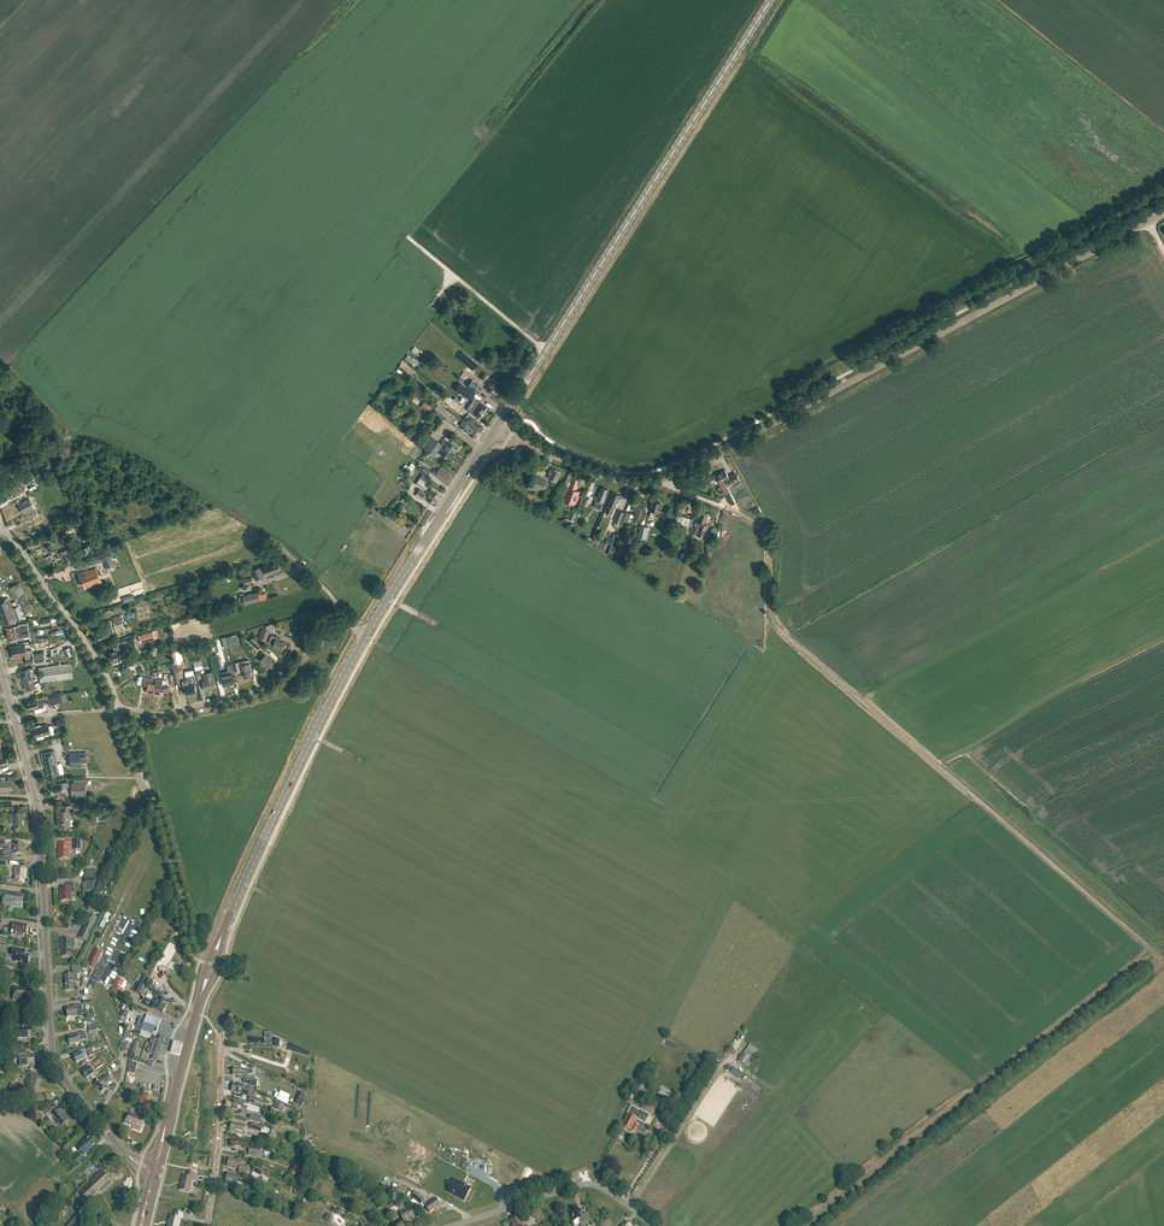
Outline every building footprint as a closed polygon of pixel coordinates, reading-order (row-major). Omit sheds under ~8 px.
[(411,351),(416,354),(420,349),(415,346),(411,351)] [(472,369),(477,364),(463,352),(458,358),(472,369)] [(413,364),(416,359),(408,354),(405,358),(413,364)] [(444,371),(451,377),(453,374),(447,368),(444,371)] [(503,387),(504,386),(493,378),(486,389),(491,392),(494,389),(498,392),(498,390),(504,394),(507,389),(503,387)] [(474,391),(479,384),(473,379),(467,386),(474,391)] [(12,388),(4,381),(0,385),(0,386),(8,393),(12,388)] [(456,390),(466,396),(468,392),(465,389),(466,387),(460,383),(456,390)] [(480,416),(487,407),(478,401),(478,402),(473,399),(466,410),(471,413),(472,411),(480,416)] [(448,414),(437,405),(435,408),(446,417),(448,414)] [(472,427),(479,432),(483,427),(473,420),(473,419),(470,417),(467,415),(464,420),(463,419),(463,420),(466,422),(472,427)] [(475,438),(479,432),(472,427),(466,422),(463,427),(462,427),(468,432),(468,433),(475,438)] [(435,455),(442,444),(432,438),(425,449),(435,455)] [(457,464),(462,458),(452,451),(455,446),(448,441),(440,453),(457,464)] [(409,467),(413,470),(417,464),(413,461),(409,467)] [(428,474),(431,470),(424,466),(421,469),(428,474)] [(449,474),(438,468),(436,471),(434,470),(433,473),(435,474),(434,475),(445,482),(449,474)] [(561,471),(552,468),(550,471),(549,471),(548,473),(549,474),(548,478),(552,480),(551,484),(555,486),(561,471)] [(721,473),(728,486),(739,480),(737,474),(729,478),(725,470),(721,473)] [(31,472),(20,478),(23,483),(34,478),(31,472)] [(727,486),(728,486),(721,473),(715,475),(719,483),(717,484),(724,497),(731,493),(727,486)] [(423,489),(428,482),(426,481),(428,478),(422,474),(415,484),(423,489)] [(544,490),(548,480),(536,475),(535,477),(533,482),(532,485),(544,490)] [(569,487),(568,486),(563,499),(575,504),(580,491),(576,490),(578,485),(577,484),(579,478),(574,476),(574,478),(572,477),(569,487)] [(606,495),(608,489),(603,487),(601,492),(600,491),(598,497),(595,496),(594,499),(597,500),(596,503),(597,503),(595,508),(602,511),(604,505),(603,505),(607,495),(606,495)] [(426,492),(420,489),(418,493),(424,497),(434,502),(438,494),(430,489),(428,492),(426,491),(426,492)] [(616,507),(618,502),(617,501),(620,495),(613,492),(605,511),(611,514),(614,506),(616,507)] [(23,514),(34,509),(29,498),(17,504),(23,514)] [(660,502),(653,500),(651,510),(652,510),(650,517),(654,518),(656,511),(658,511),(660,502)] [(642,513),(645,504),(635,501),(633,510),(637,511),(635,518),(640,519),(642,513)] [(681,516),(684,506),(676,504),(673,515),(671,522),(676,524),(676,523),(688,526),(691,518),(681,516)] [(756,515),(762,512),(759,507),(753,510),(756,515)] [(620,523),(625,512),(619,509),(614,521),(620,523)] [(708,525),(705,524),(708,513),(702,511),(698,522),(701,523),(697,534),(704,537),(708,525)] [(646,539),(649,527),(641,525),(638,537),(646,539)] [(71,552),(69,548),(63,551),(63,549),(59,551),(60,554),(64,553),(69,563),(78,559),(74,551),(71,552)] [(84,567),(90,565),(95,563),(102,561),(104,560),(106,567),(107,567),(106,566),(113,564),(113,565),(111,558),(112,557),(111,557),(109,551),(110,550),(82,561),(84,567)] [(267,576),(274,573),(274,572),(280,570),(276,560),(263,565),(267,576)] [(255,579),(263,576),(260,567),(251,570),(255,579)] [(96,568),(85,572),(84,570),(77,572),(81,585),(84,584),(85,588),(101,582),(96,568)] [(14,598),(25,593),(20,582),(9,587),(14,598)] [(259,594),(261,600),(270,597),(268,591),(259,594)] [(256,593),(242,596),(244,604),(258,601),(256,593)] [(25,610),(32,606),(25,594),(19,597),(25,610)] [(133,594),(122,597),(124,602),(135,599),(133,594)] [(16,620),(22,617),(18,606),(12,608),(8,597),(0,600),(0,613),(1,613),(5,624),(16,620)] [(117,633),(119,633),(119,631),(124,629),(121,616),(120,615),(112,617),(117,633)] [(24,631),(28,631),(27,623),(18,625),(18,626),(6,628),(7,633),(17,632),(24,631)] [(112,627),(97,632),(100,640),(101,639),(102,641),(111,638),(110,635),(114,634),(112,627)] [(263,627),(258,639),(265,642),(269,629),(263,627)] [(141,642),(158,637),(156,630),(139,635),(141,642)] [(17,632),(7,633),(8,639),(29,636),(28,631),(24,631),(17,632)] [(236,634),(226,637),(228,642),(238,639),(236,634)] [(281,638),(271,634),(266,644),(281,651),(284,642),(280,640),(281,638)] [(249,641),(254,645),(258,649),(260,647),(262,644),(253,636),(249,641)] [(115,647),(116,650),(108,652),(111,660),(122,657),(121,654),(125,652),(125,651),(136,648),(134,638),(117,643),(118,646),(115,647)] [(26,654),(25,644),(16,646),(17,646),(11,647),(12,650),(11,650),(10,651),(11,653),(12,654),(13,656),(18,655),(18,656),(26,654)] [(234,652),(242,649),(241,644),(232,648),(234,652)] [(27,664),(45,661),(44,652),(33,653),(34,657),(26,658),(27,664)] [(177,673),(183,671),(178,652),(172,653),(177,673)] [(265,654),(263,652),(259,657),(261,659),(268,665),(272,659),(265,654)] [(217,654),(211,655),(215,669),(220,668),(217,654)] [(196,670),(203,668),(201,659),(193,661),(196,670)] [(249,663),(248,659),(235,662),(237,674),(242,673),(243,679),(251,678),(249,670),(251,669),(251,670),(250,662),(249,663)] [(45,682),(65,679),(73,678),(71,663),(39,667),(41,682),(45,682)] [(176,675),(174,663),(168,664),(169,668),(171,667),(173,676),(176,675)] [(131,670),(128,665),(121,670),(127,679),(134,674),(133,672),(135,671),(134,668),(131,670)] [(145,672),(144,669),(143,670),(141,667),(137,670),(140,675),(145,672)] [(35,687),(29,668),(18,672),(20,678),(22,677),(26,690),(35,687)] [(204,690),(215,687),(211,671),(203,673),(205,681),(202,682),(204,690)] [(189,680),(183,681),(184,686),(183,686),(185,694),(188,693),(190,695),(192,694),(193,692),(196,692),(194,684),(196,684),(194,675),(188,676),(189,680)] [(223,686),(233,683),(232,675),(221,677),(223,686)] [(153,693),(155,685),(151,684),(152,678),(142,676),(141,683),(147,684),(146,692),(153,693)] [(155,685),(153,693),(160,694),(162,686),(163,680),(156,679),(155,685)] [(162,686),(160,694),(168,696),(169,687),(164,686),(165,680),(163,680),(162,686)] [(49,705),(63,701),(61,694),(47,698),(49,705)] [(34,709),(44,707),(42,698),(26,702),(28,709),(34,707),(34,709)] [(48,726),(48,724),(41,726),(41,725),(38,725),(38,727),(33,728),(36,737),(37,739),(38,740),(43,738),(44,737),(43,735),(50,733),(51,734),(54,734),(52,725),(48,726)] [(59,774),(54,751),(41,753),(44,766),(46,766),(48,777),(59,774)] [(86,756),(81,756),(80,752),(70,752),(71,767),(81,767),(81,762),(86,762),(86,756)] [(5,790),(12,789),(11,780),(0,781),(0,792),(5,792),(5,790)] [(69,786),(68,782),(61,783),(51,785),(52,787),(51,787),(52,790),(53,790),(53,792),(57,791),(58,792),(63,791),(63,790),(65,790),(65,787),(69,786)] [(85,783),(71,783),(71,795),(85,794),(85,783)] [(72,812),(71,812),(71,805),(61,805),(62,810),(57,810),(57,818),(58,818),(58,826),(70,826),(69,818),(73,818),(72,812)] [(22,825),(21,817),(23,817),(22,812),(10,813),(10,817),(9,817),(10,821),(13,821),(13,826),(12,826),(13,831),(19,830),(18,825),(22,825)] [(68,843),(58,843),(59,860),(68,859),(68,843)] [(11,856),(23,855),(23,849),(13,850),(10,850),(6,850),(3,850),(3,860),(11,860),(11,856)] [(26,878),(27,869),(15,868),(13,884),(23,885),(24,878),(26,878)] [(94,884),(97,884),(97,876),(84,877),(85,884),(87,884),(87,892),(95,892),(94,884)] [(61,902),(71,901),(70,894),(74,894),(74,883),(66,883),(67,888),(60,889),(61,902)] [(22,908),(24,896),(24,894),(4,891),(2,905),(22,908)] [(115,934),(121,937),(130,921),(124,918),(115,934)] [(26,935),(27,925),(21,925),(21,923),(13,922),(11,936),(17,937),(17,934),(26,935)] [(86,943),(94,928),(85,924),(78,938),(86,943)] [(71,956),(72,939),(61,939),(61,949),(63,949),(63,956),(71,956)] [(106,952),(104,958),(105,959),(104,963),(109,965),(116,945),(111,944),(108,953),(106,952)] [(30,956),(25,955),(26,951),(13,948),(11,956),(16,957),(15,962),(19,963),(20,964),(22,964),(24,964),(28,965),(30,956)] [(95,949),(88,964),(94,967),(101,952),(95,949)] [(120,959),(126,961),(129,955),(123,952),(120,959)] [(65,983),(75,983),(77,983),(77,975),(79,975),(79,968),(72,969),(72,975),(65,975),(65,983)] [(117,987),(123,989),(125,989),(127,983),(126,981),(117,977),(110,992),(113,994),(117,987)] [(141,995),(148,982),(143,979),(141,983),(138,982),(134,992),(141,995)] [(75,983),(65,983),(65,991),(76,991),(76,992),(78,992),(78,987),(76,987),(75,983)] [(31,1003),(32,989),(14,987),(13,1001),(31,1003)] [(150,1001),(164,1008),(167,1003),(160,999),(162,994),(155,991),(150,1001)] [(164,1008),(150,1001),(144,998),(141,1004),(150,1009),(151,1008),(162,1013),(164,1008)] [(67,1018),(77,1017),(82,1017),(81,1005),(74,1005),(74,1009),(67,1009),(67,1018)] [(127,1017),(129,1011),(127,1010),(128,1007),(122,1005),(120,1011),(121,1011),(120,1015),(127,1017)] [(161,1020),(146,1015),(145,1019),(142,1018),(140,1024),(143,1024),(139,1036),(150,1040),(145,1053),(150,1055),(148,1060),(155,1063),(162,1044),(163,1044),(165,1038),(157,1036),(156,1034),(161,1020)] [(8,1019),(0,1017),(0,1024),(6,1026),(8,1019)] [(27,1028),(27,1027),(24,1027),(24,1028),(15,1028),(15,1030),(17,1030),(17,1039),(33,1038),(32,1028),(27,1028)] [(69,1046),(79,1044),(78,1041),(86,1040),(84,1032),(71,1035),(71,1037),(68,1038),(69,1046)] [(271,1047),(272,1039),(270,1039),(252,1038),(252,1039),(251,1040),(251,1042),(252,1043),(252,1044),(258,1044),(258,1046),(264,1046),(264,1045),(268,1045),(268,1047),(271,1047)] [(135,1053),(139,1042),(134,1040),(130,1052),(135,1053)] [(182,1043),(173,1041),(170,1053),(179,1055),(182,1043)] [(129,1053),(131,1043),(124,1042),(122,1051),(129,1053)] [(309,1057),(310,1053),(290,1042),(287,1050),(309,1057)] [(747,1067),(755,1056),(746,1050),(738,1062),(747,1067)] [(34,1056),(26,1056),(26,1051),(13,1052),(13,1060),(19,1059),(20,1067),(29,1066),(29,1070),(34,1070),(34,1066),(34,1056)] [(86,1064),(81,1053),(73,1056),(76,1063),(80,1061),(81,1066),(86,1064)] [(95,1067),(100,1063),(102,1062),(99,1058),(92,1063),(95,1067)] [(137,1063),(132,1062),(128,1073),(134,1075),(137,1063)] [(96,1078),(89,1068),(82,1073),(86,1079),(90,1077),(92,1080),(96,1078)] [(255,1088),(256,1081),(250,1080),(251,1079),(250,1079),(251,1071),(233,1068),(232,1076),(237,1077),(237,1079),(243,1080),(242,1084),(248,1085),(248,1087),(255,1088)] [(732,1072),(741,1078),(743,1074),(734,1068),(732,1072)] [(100,1094),(107,1089),(105,1086),(113,1080),(108,1074),(110,1072),(108,1069),(103,1073),(105,1076),(94,1085),(100,1094)] [(34,1091),(37,1079),(27,1077),(26,1082),(27,1082),(26,1089),(34,1091)] [(20,1092),(21,1086),(11,1083),(9,1089),(20,1092)] [(236,1085),(232,1084),(232,1083),(231,1091),(237,1092),(237,1094),(242,1094),(242,1096),(248,1097),(249,1088),(243,1088),(244,1086),(240,1085),(240,1084),(236,1083),(236,1085)] [(632,1100),(637,1089),(632,1086),(626,1097),(632,1100)] [(657,1094),(668,1101),(673,1093),(661,1086),(657,1094)] [(138,1107),(146,1110),(150,1099),(142,1097),(138,1107)] [(259,1106),(261,1100),(253,1098),(250,1097),(250,1098),(248,1103),(259,1106)] [(241,1111),(240,1113),(245,1115),(246,1112),(258,1115),(259,1110),(254,1107),(243,1104),(234,1102),(232,1109),(241,1111)] [(55,1112),(52,1109),(45,1115),(51,1122),(54,1119),(61,1127),(68,1121),(63,1115),(64,1114),(60,1109),(55,1112)] [(141,1131),(145,1119),(128,1113),(125,1123),(133,1126),(132,1128),(141,1131)] [(638,1113),(635,1118),(628,1114),(623,1122),(625,1123),(623,1127),(631,1131),(637,1119),(645,1123),(648,1118),(638,1113)] [(260,1123),(262,1117),(250,1115),(249,1120),(260,1123)] [(239,1125),(231,1123),(229,1132),(243,1135),(245,1125),(240,1124),(239,1125)] [(262,1127),(251,1123),(249,1129),(260,1132),(262,1127)] [(84,1155),(96,1145),(89,1137),(81,1144),(83,1147),(79,1150),(84,1155)] [(240,1149),(240,1148),(247,1149),(248,1146),(248,1142),(241,1141),(231,1140),(231,1142),(230,1142),(230,1145),(231,1145),(230,1148),(235,1148),(235,1149),(240,1149)] [(260,1157),(261,1148),(249,1147),(248,1156),(260,1157)] [(77,1165),(84,1160),(78,1154),(72,1159),(77,1165)] [(246,1174),(247,1168),(241,1167),(242,1162),(229,1159),(227,1167),(239,1170),(238,1173),(246,1174)] [(271,1175),(255,1166),(252,1171),(261,1177),(263,1175),(269,1178),(271,1175)] [(292,1166),(288,1174),(295,1177),(299,1169),(292,1166)] [(89,1193),(93,1198),(99,1191),(100,1193),(111,1182),(100,1171),(90,1181),(91,1182),(90,1183),(94,1188),(89,1193)] [(194,1180),(196,1174),(187,1172),(186,1178),(183,1177),(179,1190),(189,1192),(192,1179),(194,1180)] [(249,1192),(252,1183),(243,1181),(244,1179),(239,1177),(227,1173),(225,1181),(237,1185),(236,1186),(241,1187),(241,1189),(243,1190),(243,1191),(249,1192)] [(463,1201),(469,1190),(452,1181),(446,1193),(463,1201)] [(88,1202),(93,1198),(89,1193),(94,1188),(90,1183),(79,1193),(88,1202)] [(403,1196),(406,1189),(399,1186),(396,1192),(403,1196)] [(420,1205),(425,1200),(419,1195),(416,1192),(411,1197),(420,1205)] [(494,1198),(482,1201),(484,1206),(495,1203),(494,1198)] [(435,1210),(440,1206),(434,1199),(424,1206),(429,1213),(434,1209),(435,1210)] [(392,1213),(398,1210),(397,1207),(395,1202),(393,1203),(393,1204),(389,1206),(390,1209),(392,1213)] [(414,1216),(410,1208),(402,1211),(399,1212),(403,1221),(414,1216)] [(580,1215),(577,1208),(574,1209),(574,1208),(572,1209),(572,1210),(569,1211),(574,1225),(586,1221),(583,1213),(580,1215)] [(184,1214),(175,1212),(174,1218),(171,1217),(168,1225),(178,1225),(180,1219),(182,1220),(184,1214)] [(84,1221),(80,1218),(73,1225),(79,1225),(84,1221)] [(519,1218),(510,1221),(511,1225),(522,1225),(519,1218)]
